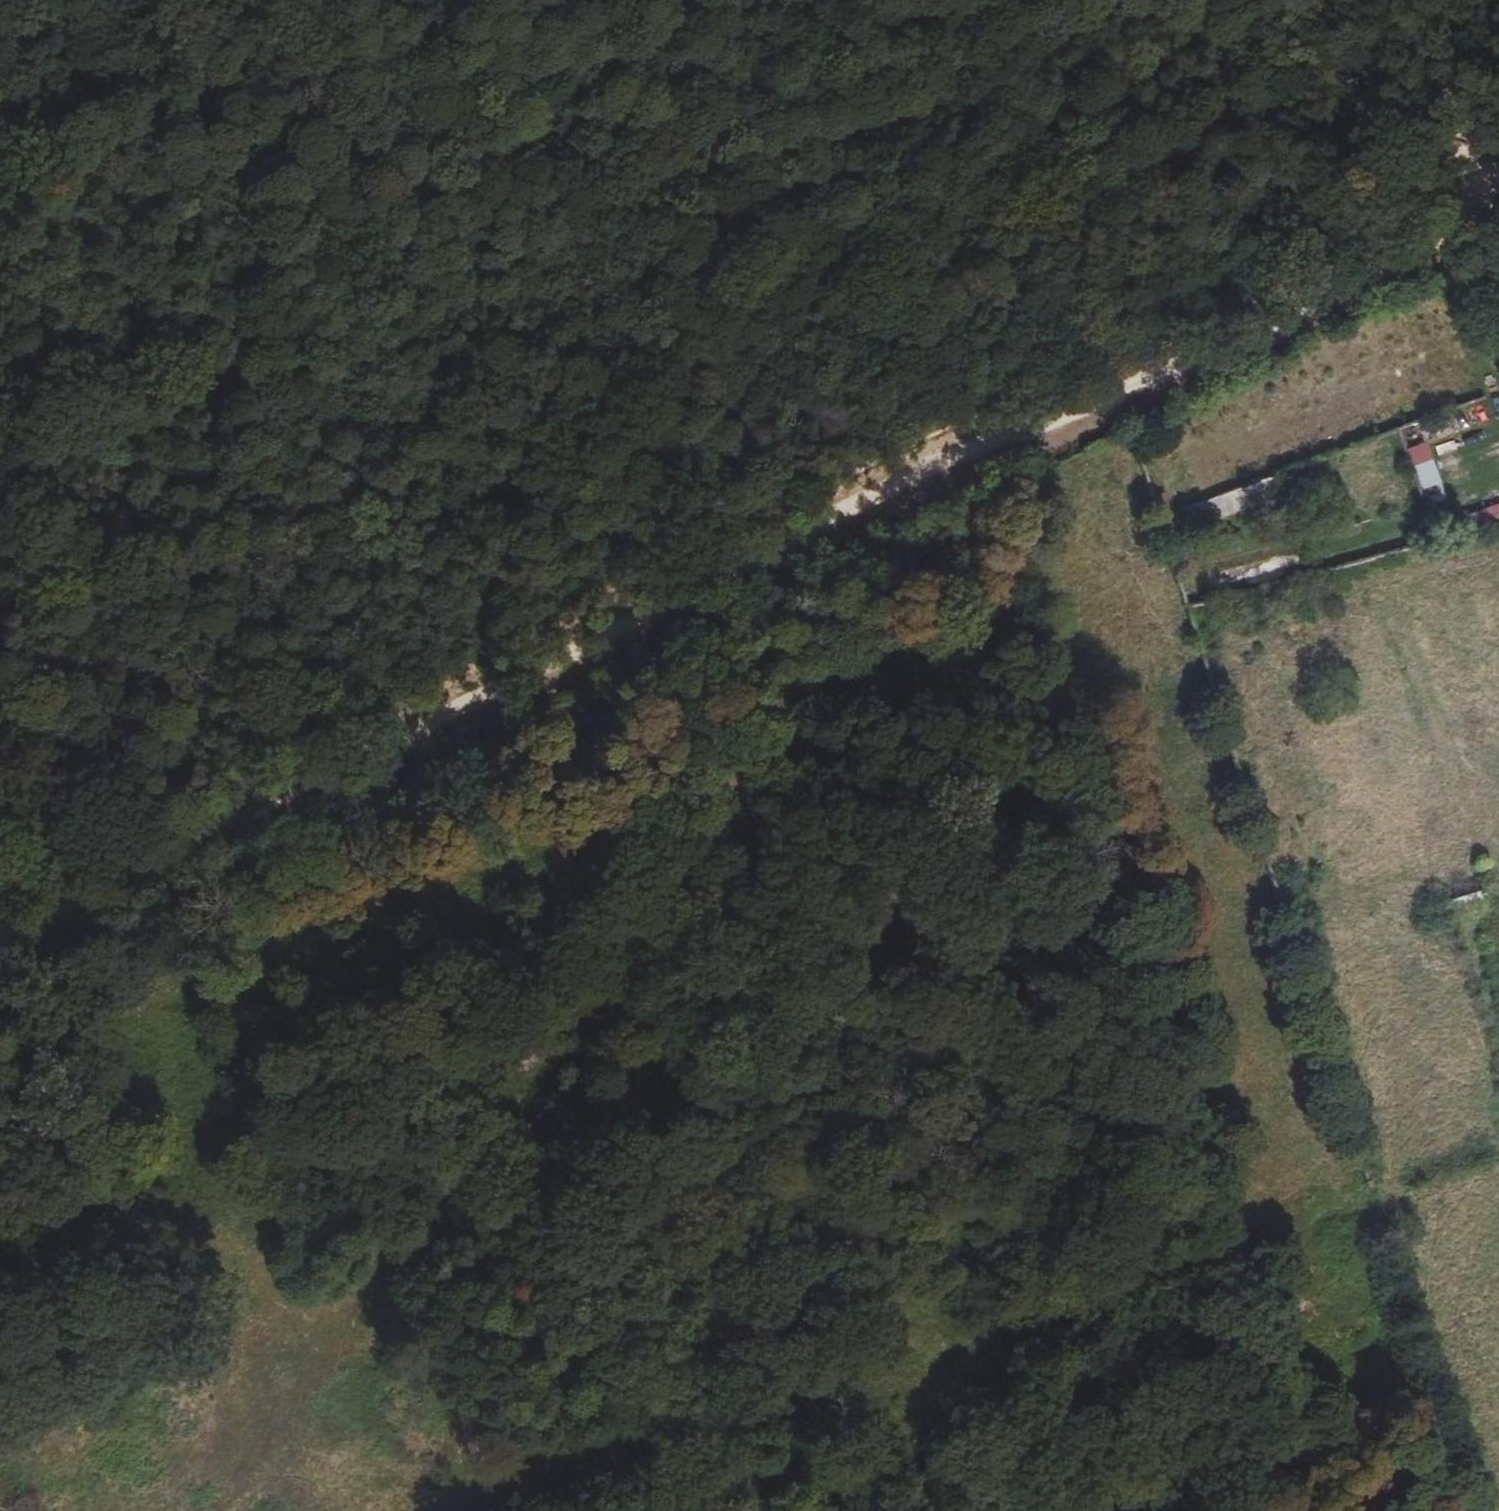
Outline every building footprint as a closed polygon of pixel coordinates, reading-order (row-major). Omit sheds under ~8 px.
[(1421,508),(1444,502),(1429,442),(1406,448),(1421,508)] [(1203,503),(1215,522),(1243,505),(1236,494),(1224,500),(1220,493),(1203,503)] [(1203,504),(1188,509),(1194,526),(1209,522),(1203,504)] [(1471,509),(1474,524),(1498,518),(1498,504),(1471,509)]
